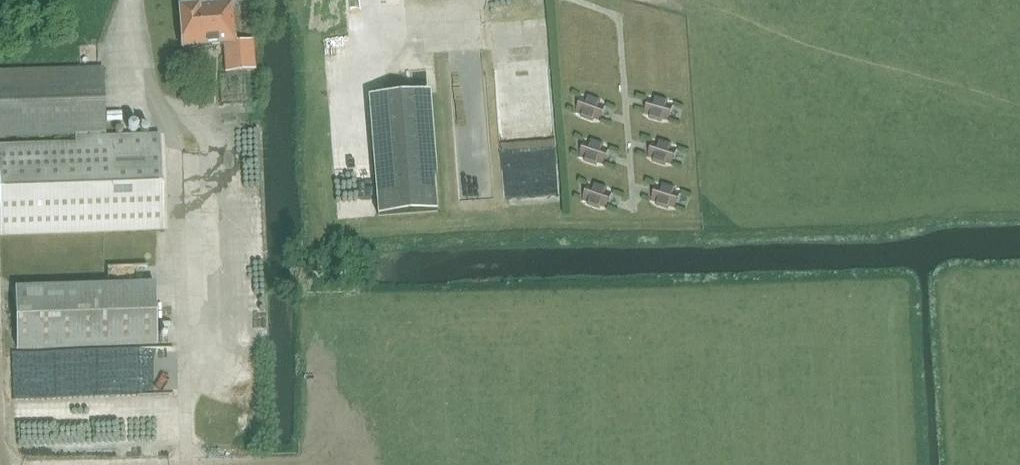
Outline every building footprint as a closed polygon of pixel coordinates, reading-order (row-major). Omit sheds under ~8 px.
[(253,41),(235,42),(232,3),(179,8),(182,48),(223,44),(225,72),(255,70),(253,41)] [(0,71),(0,234),(163,228),(159,135),(105,137),(102,68),(0,71)] [(428,91),(369,96),(378,216),(438,211),(428,91)] [(582,96),(576,112),(582,114),(581,117),(594,122),(595,119),(600,121),(606,104),(600,102),(601,98),(590,94),(588,98),(582,96)] [(656,99),(649,97),(644,113),(650,115),(649,118),(662,122),(663,119),(668,121),(673,104),(668,102),(668,98),(657,95),(656,99)] [(591,142),(585,140),(579,156),(586,158),(585,161),(597,165),(598,162),(604,164),(609,147),(603,145),(604,142),(592,138),(591,142)] [(659,143),(653,141),(648,156),(654,157),(653,161),(665,166),(666,162),(672,165),(677,148),(671,146),(672,142),(661,138),(659,143)] [(594,186),(588,184),(583,199),(589,201),(588,204),(600,209),(601,206),(607,208),(612,192),(607,190),(608,186),(596,182),(594,186)] [(663,186),(657,184),(652,199),(658,202),(656,205),(669,209),(670,206),(676,208),(681,191),(675,190),(675,186),(664,182),(663,186)] [(158,344),(156,283),(14,288),(16,348),(158,344)] [(173,384),(172,353),(116,355),(116,386),(173,384)] [(16,414),(17,448),(134,445),(133,410),(112,411),(110,356),(13,358),(14,408),(63,407),(63,413),(16,414)]
